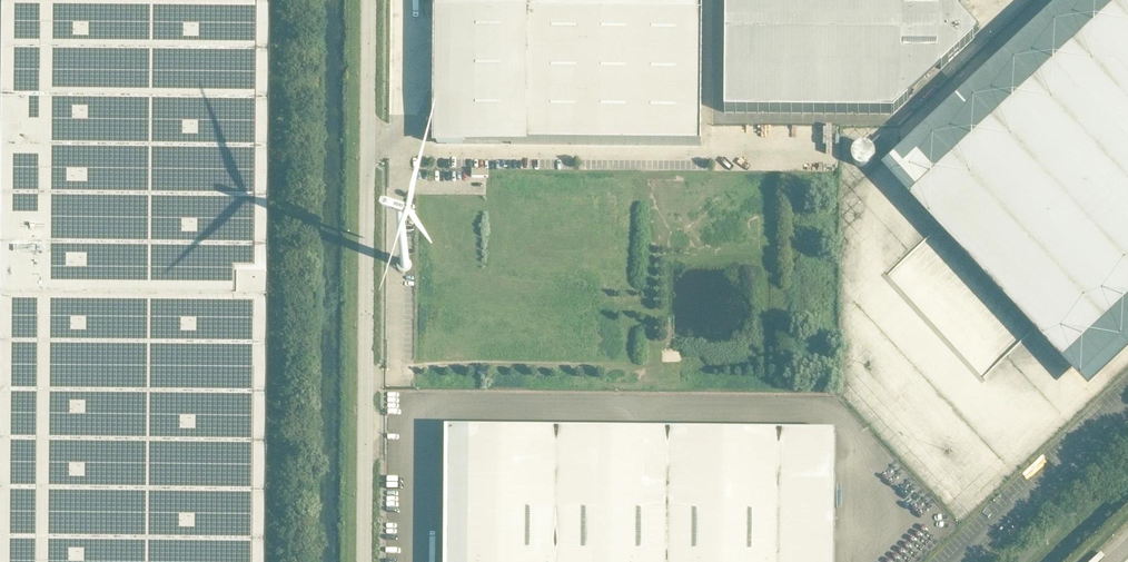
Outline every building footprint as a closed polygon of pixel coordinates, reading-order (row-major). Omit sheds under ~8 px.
[(268,303),(271,0),(3,0),(0,264),(0,301),(268,303)] [(437,146),(464,146),(464,144),(700,146),(702,16),(702,0),(439,0),(437,146)] [(724,113),(893,115),(973,40),(979,35),(960,14),(960,0),(725,0),(724,113)] [(910,198),(1062,361),(1127,299),(1127,0),(1122,0),(910,198)] [(879,138),(871,145),(881,156),(889,148),(879,138)] [(671,147),(610,146),(610,160),(665,160),(665,154),(671,154),(671,147)] [(268,303),(0,301),(0,561),(266,561),(268,303)] [(888,417),(879,414),(891,427),(894,429),(895,432),(918,459),(920,459),(924,451),(929,457),(931,454),(932,458),(938,443),(939,446),(941,441),(943,440),(938,435),(936,435),(933,425),(930,432),(929,429),(922,426),(921,422),(919,423),(918,427),(911,420),(909,419),(911,415),(905,408),(895,411),(894,412),(891,408),(888,417)] [(445,436),(444,561),(834,561),(835,434),(445,430),(445,436)]
